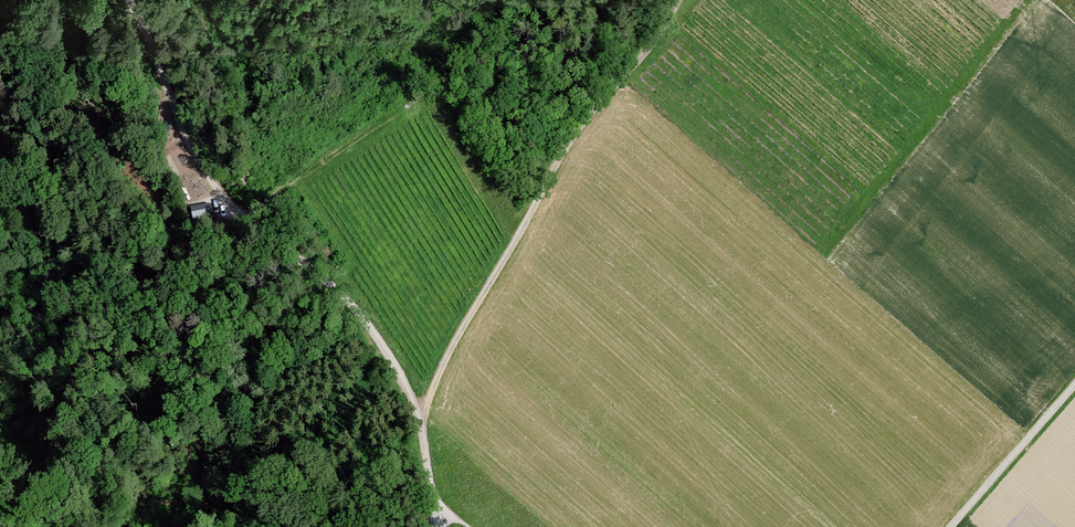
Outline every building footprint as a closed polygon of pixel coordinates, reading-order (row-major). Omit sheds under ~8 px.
[(106,130),(88,130),(87,141),(105,142),(106,130)] [(210,202),(190,206),(193,219),(212,216),(210,202)]
